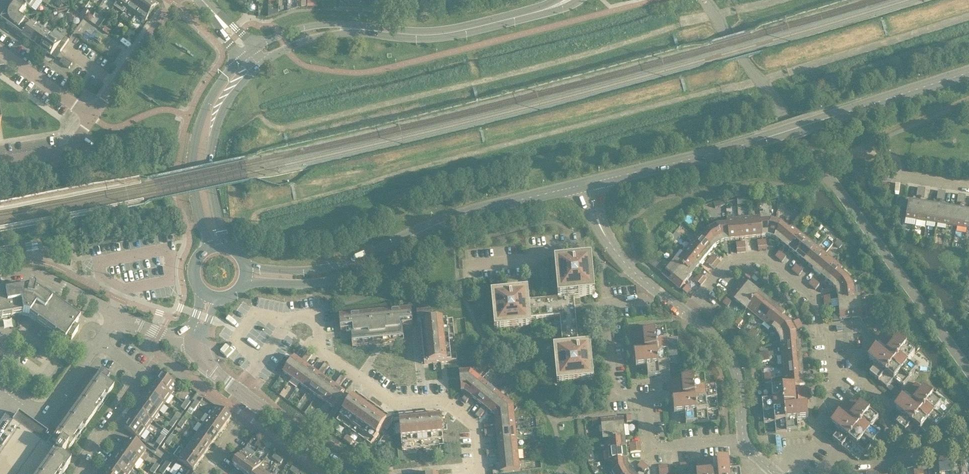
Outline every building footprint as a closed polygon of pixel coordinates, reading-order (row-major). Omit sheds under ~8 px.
[(20,0),(11,0),(10,2),(12,3),(5,14),(6,19),(20,17),(27,6),(28,6),(20,0)] [(37,0),(20,0),(28,6),(27,6),(31,9),(37,0)] [(127,8),(133,0),(119,0),(117,2),(114,6),(124,12),(127,8)] [(136,15),(146,0),(133,0),(127,8),(136,15)] [(147,0),(146,0),(136,15),(146,22),(158,5),(154,2),(153,4),(147,0)] [(20,17),(6,19),(7,25),(17,32),(16,34),(21,38),(31,25),(30,25),(20,17)] [(33,21),(30,25),(31,25),(21,38),(25,41),(26,39),(32,43),(43,28),(33,21)] [(52,35),(43,28),(32,43),(38,47),(37,49),(40,51),(52,35)] [(51,56),(56,49),(61,42),(66,45),(69,40),(55,30),(52,35),(40,51),(43,54),(43,53),(46,53),(51,57),(51,56)] [(66,45),(61,42),(56,49),(60,52),(66,45)] [(56,49),(51,56),(55,59),(60,52),(56,49)] [(72,64),(63,58),(60,63),(69,69),(72,64)] [(714,203),(716,208),(725,205),(723,200),(720,201),(714,203)] [(916,221),(919,203),(909,201),(906,219),(916,221)] [(916,221),(926,222),(929,205),(919,203),(916,221)] [(929,205),(926,222),(936,224),(939,206),(929,205)] [(936,224),(946,226),(949,208),(939,206),(936,224)] [(949,208),(946,226),(957,227),(959,210),(949,208)] [(967,229),(968,214),(968,211),(959,210),(957,227),(967,229)] [(760,221),(760,217),(749,218),(751,238),(762,237),(760,221)] [(749,218),(738,219),(740,239),(751,238),(749,218)] [(727,221),(727,225),(728,224),(729,240),(740,239),(738,219),(727,221)] [(771,220),(760,221),(762,237),(766,237),(771,238),(776,222),(771,220)] [(789,230),(780,223),(776,222),(771,238),(775,239),(779,242),(789,230)] [(717,226),(712,228),(720,243),(725,241),(729,240),(728,224),(727,225),(717,226)] [(791,227),(789,230),(779,242),(787,249),(800,234),(791,227)] [(708,230),(701,239),(713,249),(716,245),(720,243),(712,228),(708,230)] [(808,241),(800,234),(787,249),(796,256),(808,241)] [(706,257),(713,249),(701,239),(698,236),(691,245),(706,257)] [(817,248),(808,241),(796,256),(804,263),(817,248)] [(691,245),(684,253),(699,265),(706,257),(691,245)] [(804,263),(812,270),(825,255),(817,248),(804,263)] [(677,261),(684,267),(692,274),(699,265),(684,253),(677,261)] [(833,261),(825,255),(812,270),(821,277),(833,261)] [(671,282),(684,267),(677,261),(676,259),(663,275),(671,282)] [(499,329),(527,327),(527,326),(529,326),(531,324),(531,322),(531,320),(560,317),(562,346),(558,347),(556,347),(554,350),(554,352),(555,366),(557,380),(557,381),(560,384),(561,383),(561,384),(589,381),(591,381),(593,378),(593,376),(591,348),(590,346),(588,344),(586,344),(578,345),(575,304),(580,303),(580,298),(591,297),(590,296),(592,296),(594,294),(594,292),(593,278),(592,264),(592,262),(589,260),(587,260),(559,262),(557,263),(555,265),(555,267),(558,299),(529,302),(528,294),(528,292),(525,290),(524,290),(495,292),(494,293),(491,295),(492,297),(491,297),(494,325),(494,327),(497,329),(499,329)] [(714,264),(711,267),(714,270),(720,263),(717,260),(714,264)] [(842,268),(833,261),(821,277),(829,283),(839,271),(842,268)] [(660,264),(656,269),(660,273),(664,268),(660,264)] [(692,274),(684,267),(671,282),(680,289),(692,274)] [(839,271),(829,283),(833,286),(835,291),(850,283),(848,278),(839,271)] [(754,277),(748,272),(744,277),(750,281),(754,277)] [(697,283),(703,277),(699,274),(694,280),(697,283)] [(703,277),(697,283),(701,286),(706,279),(703,277)] [(744,281),(737,289),(752,302),(759,293),(744,281)] [(838,299),(849,298),(854,298),(854,297),(853,287),(850,283),(835,291),(837,295),(838,299)] [(682,291),(687,295),(691,290),(686,286),(682,291)] [(21,315),(28,316),(64,341),(67,337),(71,340),(77,331),(73,328),(79,320),(43,294),(41,297),(34,292),(34,291),(34,290),(34,289),(33,288),(32,288),(31,287),(30,287),(29,288),(28,288),(27,289),(27,290),(19,292),(19,288),(0,291),(0,318),(21,315)] [(746,311),(747,309),(752,302),(737,289),(730,298),(746,311)] [(759,293),(752,302),(747,309),(755,315),(768,300),(759,293)] [(860,297),(854,297),(854,298),(849,298),(851,318),(862,317),(860,297)] [(840,319),(851,318),(849,298),(838,299),(840,319)] [(728,308),(731,303),(726,299),(722,304),(728,308)] [(755,315),(764,322),(776,307),(768,300),(755,315)] [(764,322),(772,329),(782,317),(785,314),(776,307),(764,322)] [(352,346),(394,342),(404,341),(403,325),(413,324),(411,309),(339,316),(341,331),(351,330),(352,346)] [(420,324),(421,334),(419,334),(420,337),(419,337),(420,351),(421,351),(421,354),(423,354),(425,365),(457,362),(453,320),(433,322),(432,312),(417,313),(418,324),(420,324)] [(790,324),(782,317),(772,329),(775,332),(778,336),(793,328),(790,324)] [(795,333),(793,328),(778,336),(780,341),(780,345),(796,344),(796,343),(795,333)] [(671,375),(669,364),(680,363),(678,340),(667,342),(666,331),(643,333),(645,355),(635,356),(636,368),(647,367),(648,377),(671,375)] [(896,339),(889,333),(880,344),(886,350),(896,339)] [(642,334),(633,334),(634,349),(643,348),(642,334)] [(887,389),(893,380),(902,387),(916,370),(908,363),(915,354),(897,340),(884,357),(875,350),(868,359),(876,366),(869,374),(878,381),(887,389)] [(800,343),(796,343),(796,344),(780,345),(782,356),(801,354),(800,343)] [(782,356),(783,367),(802,365),(801,354),(782,356)] [(292,379),(303,363),(294,357),(283,373),(292,379)] [(300,385),(311,369),(303,363),(292,379),(300,385)] [(802,365),(783,367),(784,377),(804,375),(802,365)] [(61,472),(63,473),(69,465),(65,462),(71,454),(68,451),(74,443),(72,441),(77,434),(82,427),(84,428),(91,419),(96,412),(102,404),(113,388),(105,383),(108,378),(103,374),(102,374),(97,370),(95,368),(91,373),(80,388),(69,404),(63,412),(57,420),(47,435),(49,436),(53,439),(51,441),(46,448),(46,447),(50,442),(45,438),(47,435),(42,431),(38,429),(32,424),(18,414),(12,421),(12,422),(11,423),(5,418),(4,418),(0,424),(0,473),(59,473),(61,472)] [(308,391),(319,375),(311,369),(300,385),(308,391)] [(469,395),(481,380),(471,371),(459,372),(461,391),(465,391),(469,395)] [(171,395),(178,386),(174,383),(170,380),(163,375),(156,384),(171,395)] [(317,397),(328,381),(319,375),(308,391),(317,397)] [(784,377),(785,388),(794,387),(794,388),(805,387),(804,375),(784,377)] [(704,378),(693,379),(682,380),(684,402),(673,403),(674,415),(685,414),(686,424),(708,422),(707,411),(718,410),(716,388),(705,389),(704,378)] [(481,380),(469,395),(477,401),(489,387),(481,380)] [(671,381),(673,399),(681,398),(680,380),(671,381)] [(325,403),(336,387),(328,381),(317,397),(325,403)] [(913,400),(922,389),(915,383),(906,394),(913,400)] [(171,395),(156,384),(150,393),(165,404),(171,395)] [(336,387),(325,403),(334,409),(345,393),(336,387)] [(489,387),(477,401),(485,408),(497,393),(489,387)] [(785,388),(771,389),(772,400),(762,401),(764,424),(774,423),(776,433),(798,431),(797,420),(808,419),(807,408),(796,409),(794,388),(794,387),(785,388)] [(809,404),(808,388),(797,389),(798,405),(809,404)] [(903,416),(895,424),(913,439),(920,430),(928,437),(943,420),(934,413),(941,405),(923,390),(910,407),(902,400),(894,409),(903,416)] [(165,404),(150,393),(144,402),(159,413),(165,404)] [(497,393),(485,408),(493,414),(505,400),(497,393)] [(356,395),(337,421),(371,446),(383,429),(387,432),(394,422),(381,413),(382,411),(379,409),(380,409),(369,401),(368,401),(366,399),(364,401),(356,395)] [(852,399),(840,413),(847,419),(859,405),(852,399)] [(505,400),(493,414),(495,416),(496,422),(515,420),(513,406),(505,400)] [(159,413),(144,402),(137,411),(153,422),(159,413)] [(860,406),(847,423),(838,416),(831,425),(839,432),(832,440),(850,454),(857,446),(865,453),(879,435),(871,429),(878,420),(860,406)] [(216,407),(210,416),(225,427),(231,418),(216,407)] [(153,422),(137,411),(131,420),(146,430),(153,422)] [(426,413),(420,413),(413,414),(413,415),(410,415),(410,417),(399,418),(402,451),(444,446),(440,414),(430,415),(430,413),(426,413)] [(210,416),(203,425),(218,436),(225,427),(210,416)] [(612,420),(614,439),(625,438),(623,419),(612,420)] [(146,430),(131,420),(125,429),(140,440),(146,430)] [(515,420),(496,422),(497,432),(516,430),(515,420)] [(614,439),(612,420),(601,421),(603,441),(605,441),(605,440),(614,439)] [(203,425),(197,434),(212,444),(218,436),(203,425)] [(516,430),(497,432),(498,442),(517,440),(516,430)] [(191,442),(206,453),(212,444),(197,434),(191,442)] [(125,448),(140,458),(147,449),(131,438),(125,448)] [(605,441),(606,451),(626,449),(625,438),(614,439),(605,440),(605,441)] [(517,440),(498,442),(499,452),(518,451),(517,440)] [(184,451),(200,462),(206,453),(191,442),(184,451)] [(140,458),(125,448),(119,456),(134,467),(140,458)] [(608,462),(612,462),(611,461),(627,460),(626,449),(606,451),(608,462)] [(200,462),(184,451),(178,460),(193,471),(200,462)] [(233,466),(242,472),(253,457),(244,451),(233,466)] [(500,463),(519,461),(518,451),(499,452),(500,463)] [(119,456),(112,466),(125,473),(129,473),(134,467),(119,456)] [(244,473),(254,473),(259,467),(259,468),(262,464),(253,457),(242,472),(244,473)] [(713,459),(697,460),(698,471),(714,470),(713,459)] [(613,473),(620,473),(630,468),(628,464),(627,460),(611,461),(612,462),(613,472),(613,473)] [(740,470),(729,471),(728,460),(716,461),(717,472),(699,473),(741,473),(740,470)] [(519,461),(500,463),(501,473),(520,471),(519,461)] [(942,463),(939,463),(939,464),(940,473),(950,472),(950,463),(942,463)] [(112,466),(106,473),(125,473),(112,466)]
